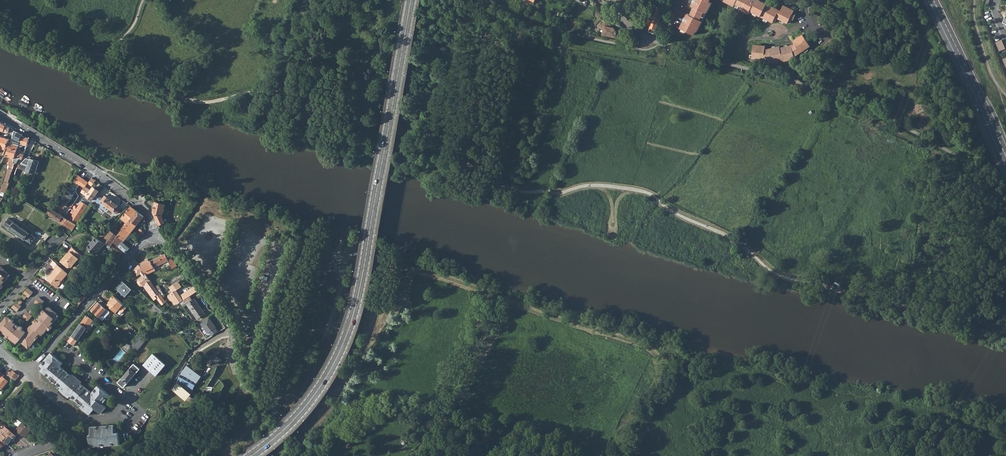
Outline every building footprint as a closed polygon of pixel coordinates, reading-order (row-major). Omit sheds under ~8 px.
[(694,35),(695,31),(697,31),(702,21),(700,20),(704,12),(706,13),(711,3),(709,1),(709,0),(694,0),(691,5),(693,7),(689,15),(687,13),(679,30),(683,32),(684,30),(694,35)] [(723,1),(733,6),(734,4),(743,8),(741,10),(748,13),(750,11),(772,23),(773,21),(774,22),(776,18),(787,23),(790,18),(793,20),(795,15),(792,13),(794,10),(783,5),(780,10),(760,0),(723,0),(723,1)] [(654,34),(662,13),(656,11),(653,20),(649,18),(647,24),(644,23),(643,25),(646,26),(645,28),(650,30),(649,32),(654,34)] [(605,19),(599,26),(603,30),(602,35),(615,37),(616,32),(613,28),(605,19)] [(771,60),(771,62),(782,60),(783,61),(794,58),(794,56),(809,46),(802,34),(792,41),(794,44),(779,48),(778,46),(764,49),(765,46),(753,44),(752,58),(771,60)] [(1002,39),(996,41),(999,50),(1005,48),(1002,39)] [(5,125),(0,122),(0,131),(8,133),(10,128),(9,127),(5,125)] [(17,151),(22,136),(23,135),(12,130),(11,134),(13,137),(11,143),(8,142),(6,147),(9,148),(17,151)] [(15,166),(16,163),(19,159),(22,159),(27,147),(29,138),(22,136),(17,151),(13,165),(15,166)] [(6,147),(8,142),(9,140),(4,138),(0,137),(0,154),(3,155),(5,151),(6,147)] [(6,157),(3,158),(2,160),(0,163),(5,165),(7,159),(11,160),(8,168),(9,169),(7,176),(5,182),(9,184),(13,171),(15,166),(13,165),(17,151),(9,148),(6,157)] [(38,165),(39,161),(30,158),(30,159),(26,158),(21,163),(20,166),(19,165),(18,167),(27,171),(28,170),(35,173),(37,166),(38,167),(39,165),(38,165)] [(84,197),(81,201),(73,195),(79,188),(71,183),(53,207),(77,223),(91,202),(84,197)] [(97,194),(99,191),(93,187),(90,190),(86,187),(81,192),(85,195),(84,197),(91,202),(92,201),(97,194)] [(97,194),(92,201),(97,205),(103,198),(97,194)] [(108,197),(108,198),(105,196),(103,198),(97,205),(106,212),(109,208),(114,211),(117,214),(121,208),(118,205),(119,205),(108,197)] [(153,212),(153,214),(154,215),(155,217),(155,219),(156,221),(157,223),(158,225),(159,225),(165,223),(162,216),(165,204),(155,202),(153,211),(153,212)] [(131,206),(121,218),(126,222),(123,225),(120,228),(116,225),(113,228),(120,234),(124,229),(131,220),(138,211),(131,206)] [(72,230),(77,223),(53,207),(48,214),(72,230)] [(138,211),(131,220),(137,226),(144,217),(138,211)] [(31,244),(35,237),(8,218),(4,224),(31,244)] [(139,231),(137,233),(141,237),(144,233),(142,231),(142,230),(138,227),(137,226),(131,220),(124,229),(127,231),(130,233),(131,234),(135,228),(139,231)] [(104,238),(110,227),(106,225),(99,236),(104,238)] [(106,243),(111,246),(113,243),(118,236),(120,234),(113,228),(103,241),(106,243)] [(124,229),(120,234),(118,236),(124,241),(125,240),(133,246),(134,244),(129,240),(131,237),(133,238),(134,237),(131,234),(130,233),(127,231),(124,229)] [(113,243),(124,251),(126,253),(130,248),(123,242),(124,241),(118,236),(113,243)] [(103,241),(97,237),(86,249),(95,256),(106,243),(103,241)] [(85,258),(72,247),(69,251),(70,252),(65,257),(64,256),(60,261),(67,267),(72,267),(79,258),(78,258),(79,257),(83,261),(85,258)] [(165,254),(148,262),(147,260),(138,264),(146,275),(155,270),(154,267),(168,261),(170,264),(172,269),(178,266),(167,253),(166,254),(165,254)] [(138,264),(132,269),(137,275),(140,273),(143,276),(139,279),(138,282),(139,284),(141,286),(144,286),(156,302),(159,300),(162,305),(166,302),(151,281),(146,275),(138,264)] [(67,273),(57,265),(55,267),(56,268),(51,275),(50,274),(46,279),(50,282),(51,281),(53,283),(52,284),(56,287),(60,283),(59,283),(67,273)] [(1,284),(8,275),(0,268),(0,285),(1,284)] [(119,290),(118,290),(126,297),(132,289),(125,282),(125,283),(122,281),(116,287),(119,290)] [(175,306),(181,302),(190,296),(198,291),(194,287),(180,296),(176,291),(181,287),(178,282),(170,288),(173,293),(168,295),(168,297),(170,301),(172,301),(175,306)] [(27,287),(23,293),(24,294),(22,297),(25,299),(28,296),(29,297),(33,292),(27,287)] [(40,307),(44,301),(39,296),(34,302),(36,303),(33,306),(36,309),(38,305),(40,307)] [(184,307),(187,305),(197,319),(205,313),(194,299),(192,300),(190,296),(181,302),(184,307)] [(16,301),(11,307),(17,311),(22,306),(20,305),(23,302),(20,300),(18,303),(16,301)] [(99,317),(105,310),(106,309),(98,302),(91,310),(94,312),(93,313),(95,315),(96,314),(99,317)] [(164,312),(156,305),(153,307),(161,314),(164,312)] [(38,335),(40,333),(43,335),(48,329),(50,330),(53,326),(51,325),(59,315),(48,306),(45,310),(44,309),(41,312),(42,313),(37,319),(36,318),(33,322),(35,322),(32,326),(31,325),(28,328),(29,329),(26,332),(23,329),(24,328),(20,325),(19,327),(16,324),(17,324),(14,321),(11,318),(10,319),(7,316),(0,324),(0,329),(7,335),(6,336),(9,339),(11,338),(17,343),(19,340),(29,348),(39,336),(38,335)] [(31,313),(33,311),(31,309),(29,311),(27,310),(22,316),(28,320),(33,315),(31,313)] [(87,315),(70,339),(70,338),(66,335),(64,337),(64,338),(84,352),(85,350),(76,343),(87,328),(90,330),(95,323),(94,320),(87,315)] [(219,331),(216,328),(216,327),(209,317),(200,323),(208,334),(209,332),(212,336),(219,331)] [(147,339),(140,334),(132,345),(138,350),(147,339)] [(73,375),(71,377),(60,368),(62,364),(57,359),(50,354),(40,366),(40,367),(43,369),(41,371),(41,372),(49,379),(61,389),(59,391),(68,399),(70,397),(82,406),(80,408),(86,413),(89,416),(95,409),(101,414),(106,408),(103,406),(104,404),(105,403),(110,397),(98,387),(92,395),(80,385),(82,383),(73,375)] [(144,365),(156,376),(166,364),(153,354),(144,365)] [(191,365),(186,362),(185,365),(184,366),(174,382),(177,384),(174,389),(188,397),(192,391),(194,393),(193,394),(196,395),(201,397),(205,389),(208,390),(208,389),(213,390),(210,394),(212,395),(213,396),(214,397),(216,398),(219,399),(220,396),(220,395),(221,393),(222,390),(225,385),(224,385),(224,384),(223,383),(223,382),(222,381),(221,380),(220,380),(219,381),(218,382),(217,383),(217,384),(215,385),(215,387),(213,387),(207,386),(214,375),(215,372),(216,371),(217,368),(217,367),(216,367),(215,367),(214,367),(213,367),(211,368),(210,367),(205,375),(201,373),(200,374),(190,367),(191,365)] [(119,382),(124,387),(140,369),(135,364),(119,382)] [(8,379),(10,381),(16,374),(13,371),(7,378),(8,379)] [(16,374),(10,381),(13,383),(19,376),(16,374)] [(82,383),(83,382),(74,374),(73,375),(82,383)] [(9,382),(7,381),(3,377),(0,381),(0,388),(2,390),(9,382)] [(59,391),(61,389),(49,379),(48,381),(59,391)] [(68,399),(59,391),(58,392),(67,400),(68,399)] [(80,408),(82,406),(70,397),(68,399),(80,408)] [(17,432),(15,431),(13,434),(16,437),(19,439),(21,436),(25,439),(32,431),(23,423),(22,422),(20,421),(17,425),(20,428),(17,432)] [(99,447),(107,446),(120,445),(120,437),(119,433),(117,433),(115,433),(114,426),(91,428),(92,436),(90,436),(91,444),(91,448),(99,447)] [(10,432),(6,428),(3,431),(2,429),(0,431),(0,439),(6,444),(7,446),(10,443),(11,443),(16,437),(13,434),(10,432)]
